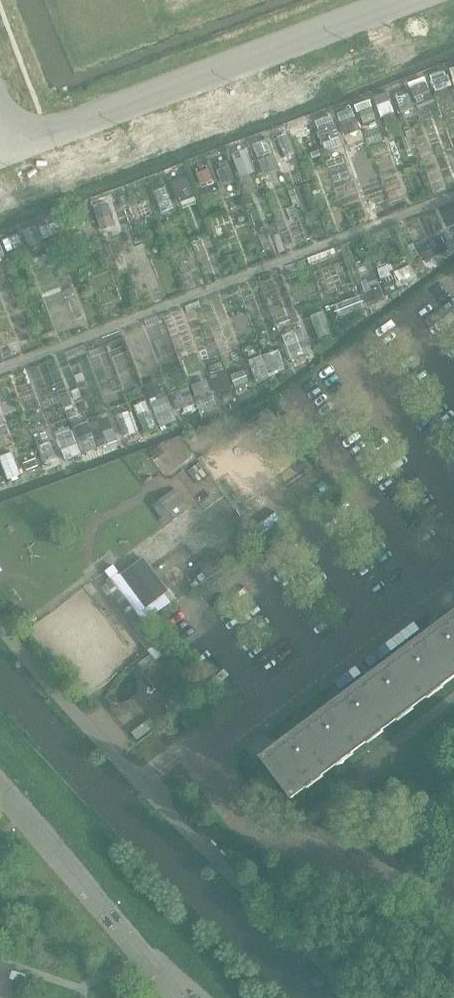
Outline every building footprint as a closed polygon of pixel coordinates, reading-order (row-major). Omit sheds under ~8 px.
[(189,508),(175,489),(155,503),(170,523),(189,508)] [(215,551),(200,563),(209,575),(224,563),(215,551)] [(138,562),(122,574),(146,606),(154,600),(165,592),(167,591),(160,582),(158,583),(156,585),(148,574),(151,573),(153,571),(143,559),(141,560),(138,562)] [(112,581),(102,588),(119,610),(148,651),(159,643),(140,617),(111,578),(118,573),(113,565),(105,571),(112,581)] [(263,756),(292,796),(453,675),(453,614),(263,756)] [(200,697),(167,653),(142,671),(175,715),(200,697)]
